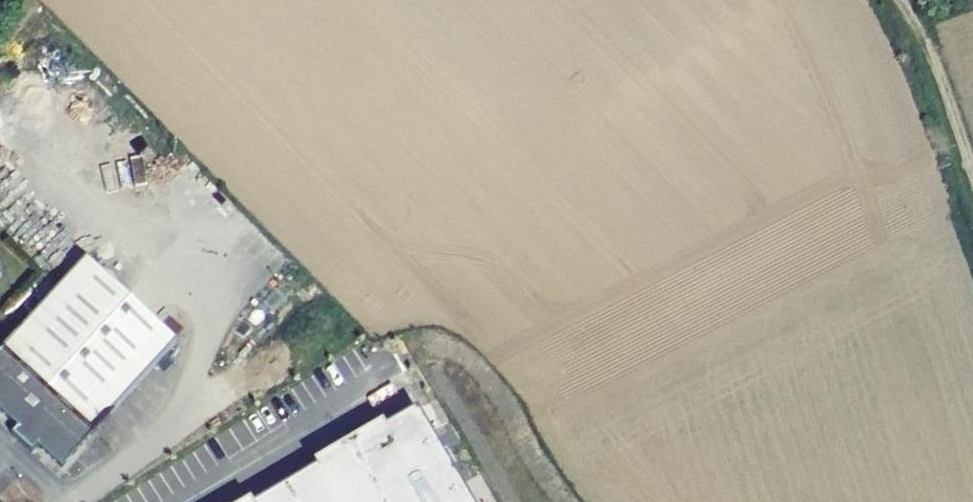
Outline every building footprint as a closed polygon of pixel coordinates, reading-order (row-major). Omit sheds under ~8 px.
[(20,330),(19,330),(0,351),(0,413),(17,428),(11,435),(32,454),(38,447),(62,469),(112,415),(111,414),(176,343),(85,260),(20,330)] [(416,411),(383,430),(381,426),(313,466),(315,470),(261,501),(470,501),(416,411)]
